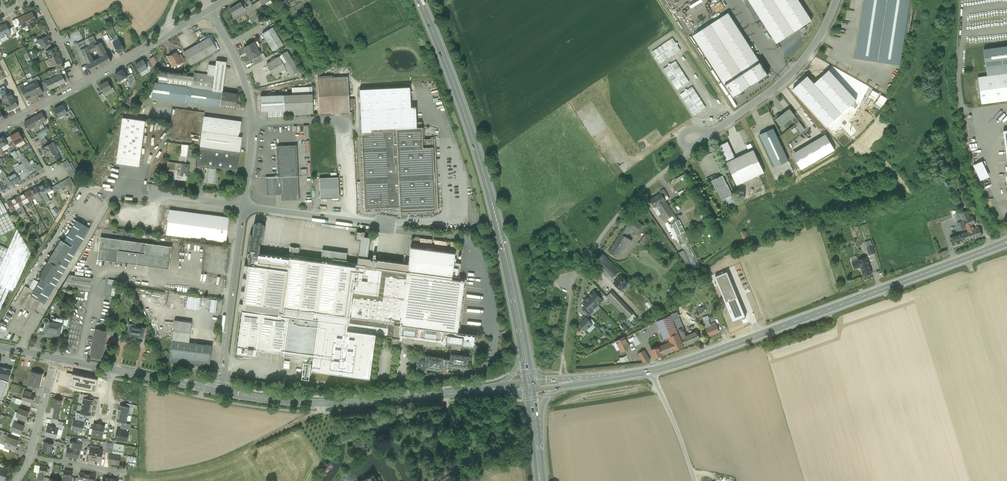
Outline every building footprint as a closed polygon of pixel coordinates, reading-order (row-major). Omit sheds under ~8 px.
[(263,5),(265,9),(273,4),(271,0),(270,0),(263,5)] [(799,0),(749,0),(777,43),(812,20),(799,0)] [(910,0),(864,0),(855,58),(900,65),(910,0)] [(712,6),(716,12),(724,7),(721,1),(712,6)] [(240,2),(229,9),(235,19),(239,18),(236,14),(244,9),(240,2)] [(250,5),(245,8),(249,13),(254,11),(250,5)] [(257,13),(255,14),(254,13),(250,15),(249,13),(245,8),(244,9),(246,13),(250,18),(256,14),(257,14),(257,13)] [(239,18),(246,13),(244,9),(236,14),(239,18)] [(706,10),(700,14),(703,20),(710,16),(706,10)] [(32,12),(23,17),(23,16),(18,18),(21,24),(23,24),(24,27),(27,25),(27,26),(29,25),(30,28),(35,25),(33,22),(37,20),(32,12)] [(769,74),(728,13),(693,35),(733,97),(769,74)] [(250,18),(249,18),(249,21),(250,25),(254,25),(260,21),(256,14),(250,18)] [(685,23),(690,30),(696,25),(692,19),(685,23)] [(0,27),(0,38),(11,33),(6,23),(0,27)] [(283,45),(273,27),(262,34),(273,51),(283,45)] [(60,35),(63,42),(69,39),(66,32),(60,35)] [(210,35),(209,35),(205,37),(206,39),(201,42),(208,54),(212,52),(217,49),(219,48),(217,44),(214,45),(213,43),(215,42),(212,36),(211,35),(210,35)] [(47,36),(40,39),(41,41),(36,44),(38,48),(40,47),(41,48),(44,46),(50,43),(51,43),(47,36)] [(94,36),(87,39),(90,45),(93,44),(97,42),(94,36)] [(87,47),(84,40),(74,45),(84,65),(83,66),(85,69),(84,70),(87,75),(102,66),(98,59),(94,61),(90,53),(93,52),(90,45),(87,47)] [(119,40),(112,43),(118,53),(124,50),(119,40)] [(103,43),(102,44),(101,42),(98,44),(97,42),(93,44),(97,50),(100,57),(98,59),(102,66),(111,61),(103,47),(105,46),(103,43)] [(201,42),(184,52),(191,65),(208,55),(208,54),(201,42)] [(254,42),(244,47),(251,59),(258,56),(260,55),(257,49),(254,43),(254,42)] [(1006,100),(1006,46),(984,49),(987,76),(978,77),(981,104),(1006,100)] [(48,51),(47,51),(48,54),(47,55),(49,59),(59,55),(55,47),(54,48),(48,51)] [(299,72),(287,51),(282,54),(286,62),(283,64),(286,68),(291,76),(299,72)] [(178,55),(176,52),(168,56),(173,64),(172,65),(173,67),(175,68),(179,65),(178,64),(182,62),(178,55)] [(59,55),(49,59),(51,63),(52,63),(53,66),(55,65),(62,62),(59,55)] [(258,56),(251,59),(254,64),(261,61),(258,56)] [(279,57),(276,59),(275,57),(270,60),(271,62),(267,64),(272,74),(277,70),(279,72),(286,68),(283,64),(279,57)] [(143,60),(141,61),(140,61),(139,62),(135,65),(140,72),(144,69),(147,67),(147,68),(147,67),(145,64),(146,63),(145,63),(143,60)] [(226,62),(216,60),(216,65),(209,64),(207,74),(214,75),(212,90),(222,92),(226,62)] [(150,71),(148,69),(147,67),(147,68),(147,67),(144,69),(140,72),(142,76),(150,71)] [(123,69),(115,73),(116,75),(115,75),(118,81),(120,80),(127,76),(123,69)] [(192,87),(167,83),(168,73),(159,72),(158,83),(153,82),(151,98),(185,102),(187,87),(192,88),(192,87)] [(194,77),(168,73),(167,83),(192,87),(194,77)] [(207,74),(194,73),(194,77),(192,87),(192,88),(212,90),(214,75),(207,74)] [(62,75),(59,76),(59,75),(54,78),(57,85),(60,84),(66,82),(62,75)] [(348,76),(317,78),(319,114),(350,112),(348,76)] [(38,83),(35,77),(32,79),(35,83),(30,86),(35,96),(43,92),(38,83)] [(54,78),(49,80),(49,81),(46,82),(49,89),(50,90),(55,87),(55,86),(57,85),(54,78)] [(108,81),(99,85),(103,92),(104,92),(111,88),(108,81)] [(26,88),(23,83),(20,85),(23,91),(27,100),(35,96),(30,86),(26,88)] [(0,88),(0,97),(0,98),(2,97),(8,94),(4,86),(0,88)] [(111,88),(104,92),(103,92),(102,93),(105,99),(106,98),(105,96),(115,91),(113,87),(111,88)] [(192,88),(187,87),(185,102),(220,107),(222,92),(212,90),(192,88)] [(312,87),(292,88),(292,95),(282,95),(261,96),(261,111),(268,111),(313,109),(312,94),(312,87)] [(410,87),(359,89),(361,132),(371,132),(371,129),(417,127),(416,107),(411,107),(410,87)] [(222,92),(220,107),(235,109),(237,94),(222,92)] [(14,98),(11,93),(8,94),(2,97),(5,103),(9,111),(18,106),(14,98)] [(63,105),(55,109),(59,116),(67,112),(63,105)] [(775,119),(781,127),(795,116),(789,108),(775,119)] [(42,112),(33,117),(38,125),(40,129),(44,127),(42,122),(46,120),(42,112)] [(241,121),(204,116),(200,146),(240,152),(241,147),(233,146),(235,136),(238,137),(240,131),(241,121)] [(33,117),(25,121),(29,129),(38,125),(33,117)] [(145,121),(123,118),(117,158),(140,161),(145,121)] [(837,131),(843,127),(837,119),(832,123),(837,131)] [(371,132),(361,132),(365,208),(400,207),(400,212),(436,210),(433,156),(428,157),(428,147),(423,147),(422,127),(417,127),(371,129),(371,132)] [(775,166),(788,160),(774,129),(760,135),(775,166)] [(19,131),(10,136),(12,140),(15,145),(16,145),(24,140),(19,131)] [(801,170),(835,150),(825,134),(792,155),(801,170)] [(52,143),(44,148),(42,149),(44,153),(46,152),(52,162),(60,157),(52,143)] [(276,146),(278,175),(278,176),(265,177),(266,195),(281,194),(282,200),(299,200),(298,175),(297,145),(276,146)] [(240,152),(200,146),(197,166),(207,168),(217,169),(237,172),(240,152)] [(754,149),(726,162),(736,185),(764,172),(754,149)] [(36,163),(30,166),(29,164),(30,164),(29,162),(28,162),(26,158),(21,161),(22,163),(29,175),(30,176),(40,170),(36,163)] [(67,160),(62,163),(66,169),(71,166),(67,160)] [(974,165),(981,180),(989,176),(982,161),(974,165)] [(178,163),(168,162),(167,169),(175,170),(175,174),(177,175),(178,163)] [(22,163),(14,168),(21,181),(27,178),(26,177),(29,175),(22,163)] [(188,165),(178,163),(177,175),(176,179),(185,180),(186,171),(185,171),(186,169),(188,170),(188,165)] [(217,169),(207,168),(205,183),(215,184),(217,169)] [(4,172),(0,174),(0,176),(2,180),(0,181),(0,188),(2,191),(8,187),(8,186),(11,184),(11,185),(12,185),(4,172)] [(727,178),(725,179),(723,175),(718,177),(719,178),(718,179),(717,178),(712,180),(716,190),(716,189),(717,191),(718,190),(722,199),(724,203),(729,201),(729,202),(737,198),(727,178)] [(338,177),(319,178),(320,199),(339,198),(338,177)] [(46,182),(36,187),(44,200),(44,202),(50,199),(47,195),(48,194),(47,194),(46,192),(51,189),(46,182)] [(36,187),(27,192),(31,200),(35,198),(38,203),(44,200),(36,187)] [(661,193),(650,200),(655,207),(657,206),(665,201),(666,200),(669,198),(664,189),(660,191),(661,193)] [(27,192),(17,197),(22,205),(26,203),(28,208),(34,206),(31,200),(27,192)] [(17,197),(8,202),(12,210),(18,208),(20,212),(19,213),(20,214),(25,212),(22,205),(17,197)] [(668,206),(665,201),(657,206),(662,213),(660,214),(665,221),(669,218),(670,221),(672,223),(678,220),(674,214),(668,206)] [(677,212),(671,204),(668,206),(674,214),(677,212)] [(229,217),(169,209),(166,234),(226,242),(229,217)] [(964,223),(968,231),(974,229),(972,225),(975,223),(972,217),(969,218),(967,212),(966,211),(960,213),(960,214),(964,223)] [(16,228),(7,212),(0,216),(0,236),(16,228)] [(646,219),(635,212),(632,217),(642,224),(646,219)] [(963,224),(964,223),(960,214),(955,216),(956,222),(956,223),(959,231),(965,229),(963,224)] [(642,224),(632,217),(626,226),(631,229),(637,233),(642,224)] [(678,220),(672,223),(670,221),(666,223),(665,223),(672,239),(673,239),(677,236),(678,239),(684,250),(689,262),(693,269),(701,265),(683,226),(680,219),(678,220)] [(90,228),(77,220),(64,242),(71,246),(77,250),(90,228)] [(289,257),(260,254),(260,252),(259,252),(261,236),(263,236),(264,225),(263,223),(262,224),(259,221),(254,225),(252,234),(251,234),(250,235),(248,252),(248,253),(247,255),(247,256),(247,258),(248,260),(248,265),(287,270),(289,258),(289,257)] [(645,226),(642,224),(637,233),(640,235),(645,226)] [(626,226),(621,234),(626,237),(631,229),(626,226)] [(974,229),(968,231),(971,239),(982,235),(979,227),(974,229)] [(0,267),(0,283),(11,288),(28,248),(17,229),(8,248),(0,267)] [(361,231),(357,231),(356,239),(360,240),(370,241),(370,237),(364,236),(364,232),(364,231),(361,231)] [(950,237),(952,245),(971,239),(968,231),(950,237)] [(626,237),(621,234),(615,243),(622,248),(624,250),(630,242),(631,243),(632,242),(631,241),(631,240),(626,237)] [(646,234),(639,243),(645,247),(652,238),(646,234)] [(171,246),(101,237),(98,259),(168,269),(171,246)] [(61,240),(49,261),(48,261),(39,277),(41,279),(49,283),(71,246),(64,242),(61,240)] [(370,241),(360,240),(358,256),(367,258),(370,241)] [(870,240),(865,242),(870,255),(875,253),(870,240)] [(622,248),(615,243),(609,252),(616,256),(622,248)] [(8,248),(0,245),(0,267),(8,248)] [(71,246),(49,283),(55,287),(77,250),(71,246)] [(455,253),(410,247),(408,263),(407,273),(451,279),(455,253)] [(5,288),(7,288),(9,289),(13,291),(31,252),(28,248),(11,288),(0,283),(0,285),(5,288)] [(689,262),(684,250),(679,252),(687,264),(689,262)] [(327,260),(327,263),(318,262),(318,259),(314,259),(314,261),(311,261),(311,258),(308,258),(307,260),(304,260),(305,257),(301,257),(300,259),(297,259),(298,257),(294,256),(294,258),(293,258),(294,252),(290,251),(290,255),(290,258),(289,258),(287,270),(281,315),(289,316),(318,320),(348,324),(349,324),(350,318),(353,292),(356,267),(351,266),(352,263),(348,263),(347,265),(345,265),(345,263),(341,262),(341,265),(338,264),(338,262),(334,261),(334,264),(331,263),(331,261),(327,260)] [(609,259),(603,253),(594,262),(600,268),(609,259)] [(389,262),(377,260),(377,259),(376,261),(375,259),(372,259),(371,260),(371,258),(367,258),(358,256),(356,267),(407,273),(408,263),(402,262),(402,263),(390,262),(390,261),(389,261),(389,262)] [(872,273),(866,257),(852,262),(854,269),(860,267),(864,276),(872,273)] [(620,270),(609,259),(600,268),(611,279),(620,270)] [(248,265),(247,265),(244,265),(243,272),(246,272),(247,272),(246,278),(245,278),(242,278),(242,284),(245,285),(244,285),(245,285),(244,290),(244,291),(241,290),(240,297),(243,297),(243,298),(244,298),(243,303),(242,303),(239,303),(238,310),(241,310),(242,310),(241,316),(240,316),(240,317),(241,317),(240,322),(239,323),(240,323),(240,329),(239,328),(239,329),(239,335),(238,335),(238,336),(239,336),(238,341),(237,341),(237,342),(238,342),(237,346),(257,349),(256,351),(280,354),(283,355),(283,354),(284,355),(284,354),(289,316),(281,315),(287,270),(248,265)] [(407,273),(356,267),(353,292),(378,295),(404,299),(407,273)] [(714,275),(713,275),(732,324),(749,317),(749,316),(748,316),(748,314),(747,314),(730,274),(731,273),(730,271),(729,271),(728,269),(721,272),(721,271),(718,272),(718,273),(714,275)] [(451,279),(407,273),(404,299),(461,306),(464,281),(451,279)] [(93,278),(70,275),(63,286),(69,287),(90,291),(93,278)] [(628,282),(621,275),(614,283),(621,290),(623,287),(623,288),(627,285),(626,284),(628,282)] [(49,283),(41,279),(34,291),(31,296),(40,301),(44,304),(55,287),(49,283)] [(117,282),(108,281),(105,294),(114,296),(117,282)] [(25,286),(14,304),(23,309),(25,306),(31,296),(34,291),(25,286)] [(7,288),(0,303),(0,310),(9,289),(7,288)] [(605,295),(598,288),(595,292),(601,298),(605,295)] [(595,292),(594,291),(589,296),(598,305),(603,300),(601,298),(595,292)] [(619,298),(612,291),(607,297),(614,304),(619,298)] [(378,295),(353,292),(350,318),(375,321),(378,295)] [(404,299),(378,295),(375,321),(373,334),(392,336),(394,324),(453,332),(457,332),(461,306),(404,299)] [(40,301),(31,296),(25,306),(34,311),(40,301)] [(187,296),(186,308),(199,309),(200,297),(187,296)] [(598,305),(589,296),(584,302),(587,305),(592,310),(598,305)] [(630,310),(619,298),(614,304),(613,304),(624,315),(630,310)] [(211,299),(209,311),(215,312),(217,300),(211,299)] [(592,310),(587,305),(582,309),(588,316),(593,311),(592,310)] [(669,310),(673,320),(679,318),(679,317),(675,308),(669,310)] [(630,310),(624,315),(628,319),(634,313),(630,310)] [(662,315),(656,319),(657,321),(671,316),(669,310),(662,315)] [(634,313),(628,319),(633,325),(639,319),(634,313)] [(146,317),(155,336),(160,334),(151,314),(146,317)] [(70,317),(65,316),(64,318),(63,317),(62,319),(63,319),(62,323),(62,326),(68,327),(70,317)] [(318,320),(289,316),(284,354),(284,355),(313,358),(318,320)] [(670,342),(680,338),(671,316),(657,321),(664,339),(669,337),(670,342)] [(54,319),(51,318),(50,321),(49,320),(49,319),(49,318),(48,318),(48,317),(47,317),(46,317),(45,317),(44,318),(44,319),(43,320),(44,321),(44,322),(45,322),(45,323),(46,323),(45,331),(60,334),(62,326),(62,323),(63,319),(62,319),(56,318),(54,318),(54,319)] [(375,321),(350,318),(349,324),(348,324),(348,331),(373,334),(375,321)] [(586,318),(580,324),(586,330),(592,324),(586,318)] [(678,330),(679,330),(683,328),(679,318),(673,320),(678,330)] [(192,322),(175,320),(172,340),(189,342),(192,322)] [(135,325),(130,324),(128,335),(143,338),(145,328),(134,326),(135,325)] [(453,332),(394,324),(392,336),(391,341),(392,341),(397,342),(398,342),(398,341),(398,340),(402,341),(401,342),(401,343),(402,343),(407,343),(412,344),(413,344),(413,343),(413,342),(418,343),(423,344),(423,345),(428,346),(429,346),(434,347),(435,346),(434,346),(435,345),(439,346),(440,346),(444,347),(445,347),(445,346),(446,343),(461,345),(473,347),(474,346),(476,335),(475,334),(457,332),(453,332)] [(706,329),(709,336),(719,331),(716,325),(711,327),(706,329)] [(697,331),(686,335),(684,330),(685,330),(684,327),(683,328),(679,330),(685,345),(685,346),(701,339),(697,331)] [(108,331),(96,329),(91,356),(102,358),(108,331)] [(624,337),(616,341),(621,349),(623,354),(628,351),(626,349),(630,347),(624,337)] [(670,342),(651,350),(655,358),(684,346),(680,338),(670,342)] [(189,342),(172,340),(170,356),(194,359),(193,365),(209,367),(212,345),(189,342)] [(461,345),(451,344),(450,351),(451,352),(452,352),(451,353),(450,354),(450,357),(449,357),(448,358),(445,358),(445,359),(443,359),(443,358),(442,364),(443,364),(444,364),(444,365),(444,366),(447,366),(447,365),(449,365),(449,366),(450,366),(450,368),(450,369),(453,369),(453,367),(466,368),(468,356),(467,355),(458,354),(458,352),(460,352),(461,349),(461,345)] [(257,349),(237,346),(236,353),(256,356),(256,355),(256,354),(256,351),(257,349)] [(650,360),(644,350),(638,353),(643,362),(650,360)] [(442,357),(426,355),(425,356),(425,358),(418,358),(417,359),(416,370),(417,371),(425,372),(426,371),(427,368),(440,370),(442,369),(442,364),(443,358),(442,357)] [(194,359),(170,356),(169,362),(193,365),(194,359)] [(4,368),(0,367),(0,377),(9,379),(10,379),(12,369),(7,369),(7,368),(4,368)] [(42,375),(32,372),(29,384),(39,386),(42,375)] [(2,401),(9,382),(8,382),(9,379),(0,377),(0,401),(2,401)] [(30,392),(25,391),(25,392),(24,392),(22,399),(33,403),(35,395),(30,394),(30,392)] [(91,416),(94,400),(81,397),(78,414),(85,415),(91,416)] [(62,400),(54,398),(52,407),(55,408),(53,415),(59,416),(60,409),(62,400)] [(33,403),(22,399),(20,405),(31,409),(33,403)] [(124,406),(119,405),(118,410),(118,413),(116,418),(116,420),(126,422),(128,415),(129,408),(124,406)] [(29,411),(19,408),(18,412),(20,413),(18,417),(19,417),(26,420),(29,411)] [(75,421),(73,420),(71,430),(82,433),(84,423),(75,421)] [(16,423),(16,422),(15,426),(13,425),(11,430),(21,434),(24,426),(24,425),(16,423)] [(104,426),(94,424),(92,434),(102,436),(104,426)] [(56,428),(48,426),(45,436),(56,438),(58,429),(56,428)] [(120,430),(117,429),(115,440),(127,442),(129,432),(128,432),(120,430)] [(8,436),(5,444),(4,446),(5,445),(10,447),(15,449),(15,450),(19,440),(8,436)] [(53,444),(44,442),(41,451),(52,453),(53,449),(52,449),(53,444)] [(100,447),(90,445),(90,447),(88,459),(93,460),(96,460),(96,461),(101,461),(102,454),(103,450),(102,450),(99,449),(100,447)] [(71,448),(67,447),(66,456),(78,458),(80,449),(76,448),(71,448)] [(119,451),(112,450),(112,454),(110,453),(108,463),(119,464),(121,451),(119,451)] [(48,467),(35,465),(34,472),(39,473),(38,479),(40,480),(41,480),(43,480),(44,474),(46,475),(47,472),(49,473),(49,469),(49,470),(47,470),(48,467)] [(0,467),(0,480),(2,480),(4,480),(8,470),(0,467)] [(65,470),(63,480),(71,480),(72,471),(65,470)] [(80,472),(79,478),(79,480),(87,480),(95,480),(96,475),(80,472)]
